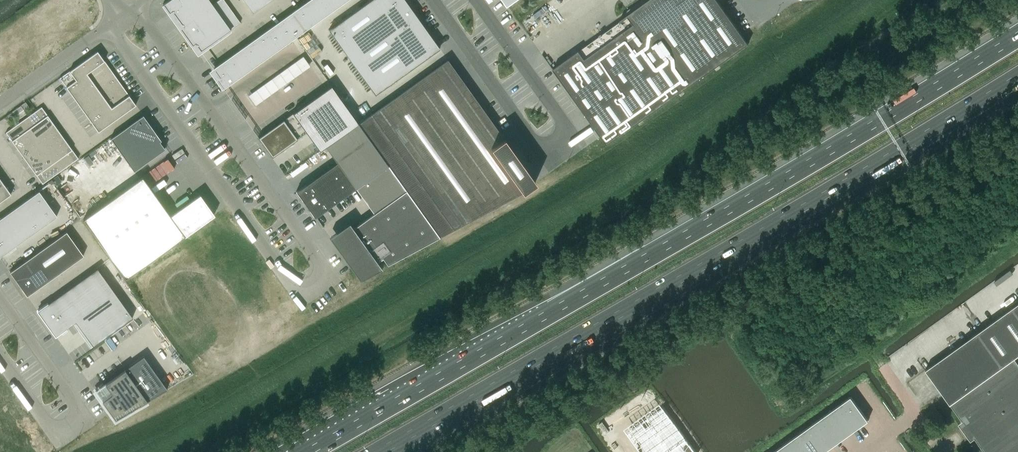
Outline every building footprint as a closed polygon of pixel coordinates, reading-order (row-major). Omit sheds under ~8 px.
[(162,4),(169,13),(172,11),(177,18),(203,0),(168,0),(162,4)] [(177,18),(182,26),(179,28),(186,37),(219,13),(216,9),(212,4),(209,0),(203,0),(177,18)] [(212,4),(216,9),(226,2),(224,0),(218,0),(212,4)] [(246,3),(249,8),(259,1),(258,0),(250,0),(246,3)] [(310,0),(301,7),(313,24),(322,18),(310,0)] [(310,0),(322,18),(331,11),(323,0),(310,0)] [(331,11),(340,5),(336,0),(323,0),(331,11)] [(328,30),(374,95),(440,48),(405,0),(369,0),(328,30)] [(553,69),(607,144),(748,43),(717,0),(649,0),(627,16),(633,24),(585,58),(579,50),(553,69)] [(259,1),(249,8),(253,13),(263,6),(259,1)] [(226,2),(216,9),(219,13),(219,14),(229,7),(226,2)] [(229,7),(219,14),(223,19),(233,12),(229,7)] [(301,7),(292,13),(304,30),(313,24),(301,7)] [(233,12),(223,19),(227,24),(236,17),(233,12)] [(219,13),(186,37),(192,45),(195,43),(200,51),(230,29),(227,24),(223,19),(219,14),(219,13)] [(292,13),(283,20),(295,37),(296,36),(304,30),(292,13)] [(236,17),(227,24),(230,29),(240,22),(236,17)] [(283,20),(274,26),(286,43),(294,38),(295,37),(283,20)] [(274,26),(265,32),(277,49),(286,43),(274,26)] [(265,32),(256,39),(268,56),(277,49),(265,32)] [(256,39),(247,45),(259,62),(268,56),(256,39)] [(247,45),(238,52),(250,69),(259,62),(247,45)] [(97,51),(59,78),(60,78),(66,87),(104,60),(103,58),(97,51)] [(238,52),(229,58),(241,75),(250,69),(238,52)] [(273,77),(247,96),(254,106),(280,87),(285,84),(310,66),(303,56),(278,74),(273,77)] [(229,58),(213,69),(219,77),(216,79),(223,88),(241,75),(229,58)] [(447,59),(371,114),(453,229),(522,192),(535,182),(531,176),(447,59)] [(104,60),(66,87),(72,96),(110,69),(104,60)] [(110,69),(72,96),(79,105),(116,78),(110,69)] [(315,80),(307,87),(314,97),(330,85),(321,72),(313,78),(315,80)] [(116,78),(79,105),(85,113),(123,86),(116,78)] [(329,87),(258,137),(272,157),(306,132),(319,150),(325,146),(357,123),(330,85),(329,87)] [(123,86),(85,113),(91,122),(129,95),(123,86)] [(129,95),(91,122),(98,132),(136,105),(129,95)] [(29,108),(25,101),(20,104),(20,105),(25,111),(29,108)] [(20,105),(12,112),(15,117),(17,120),(26,113),(25,111),(20,105)] [(36,110),(23,119),(30,128),(48,115),(41,106),(36,110)] [(15,117),(12,112),(7,115),(10,120),(15,117)] [(48,115),(30,128),(36,137),(54,124),(48,115)] [(143,115),(110,138),(134,171),(165,148),(159,141),(161,140),(143,115)] [(13,126),(5,132),(12,141),(30,128),(23,119),(14,126),(13,126)] [(357,123),(325,146),(337,162),(355,188),(363,183),(381,208),(405,190),(387,165),(357,123)] [(54,124),(36,137),(42,145),(60,132),(54,124)] [(30,128),(12,141),(18,149),(36,137),(30,128)] [(60,132),(42,145),(48,153),(66,141),(60,132)] [(36,137),(18,149),(24,158),(42,145),(36,137)] [(66,141),(48,153),(54,162),(72,149),(66,141)] [(42,145),(24,158),(30,166),(48,153),(42,145)] [(72,149),(54,162),(60,171),(78,158),(72,149)] [(48,153),(30,166),(36,175),(54,162),(48,153)] [(54,162),(36,175),(42,184),(60,171),(54,162)] [(337,163),(296,192),(315,218),(356,189),(337,163)] [(142,176),(83,219),(125,278),(214,215),(213,214),(212,214),(206,205),(207,205),(206,204),(206,205),(199,196),(200,196),(199,195),(170,216),(142,177),(142,176)] [(0,187),(0,201),(11,194),(4,184),(0,187)] [(0,218),(0,256),(57,216),(38,190),(37,192),(0,218)] [(387,264),(439,237),(405,190),(381,208),(352,228),(349,222),(329,237),(359,280),(381,268),(377,262),(382,258),(387,264)] [(27,295),(83,255),(66,231),(10,271),(27,295)] [(97,267),(37,311),(55,336),(76,321),(93,345),(133,317),(97,267)] [(925,370),(945,398),(950,404),(1014,358),(1017,355),(1017,303),(1012,308),(994,320),(977,333),(960,345),(943,357),(925,370)] [(103,384),(94,390),(110,412),(115,419),(167,389),(143,355),(125,369),(103,384)] [(950,404),(984,451),(1017,451),(1017,364),(1014,358),(950,404)] [(772,451),(824,451),(868,420),(851,396),(772,451)] [(627,432),(641,451),(696,451),(663,406),(627,432)]
